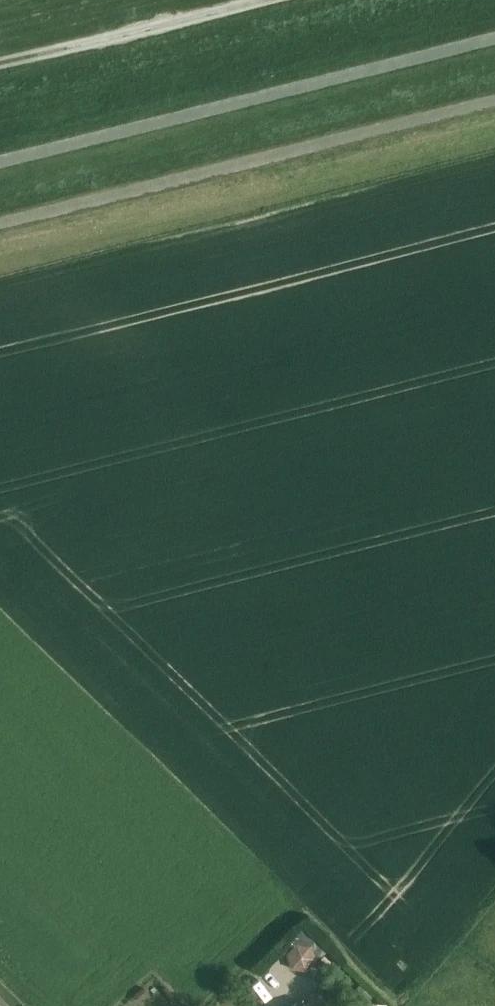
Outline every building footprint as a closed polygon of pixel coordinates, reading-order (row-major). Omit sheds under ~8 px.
[(308,944),(293,941),(284,954),(286,962),(290,968),(305,970),(314,958),(312,951),(308,944)]
